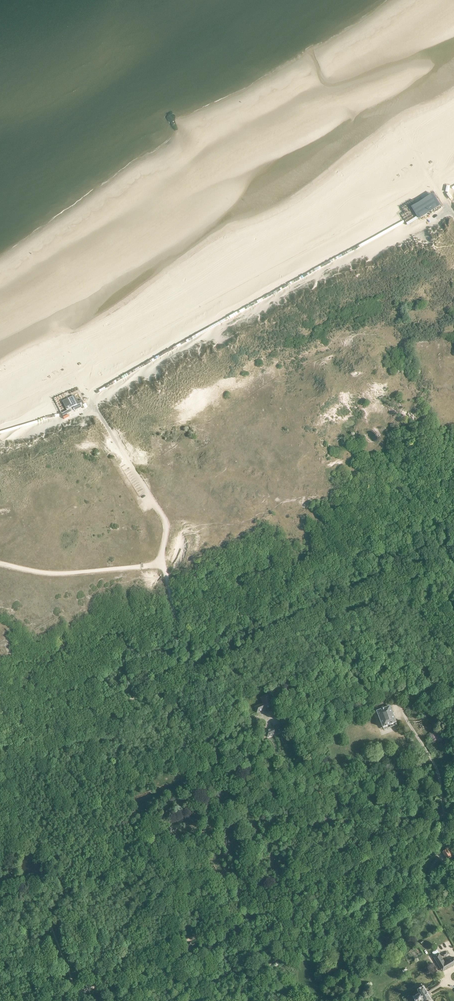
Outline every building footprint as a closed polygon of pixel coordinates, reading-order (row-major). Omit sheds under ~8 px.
[(411,209),(418,220),(441,206),(433,194),(411,209)] [(67,410),(61,413),(62,416),(74,410),(74,411),(82,407),(83,408),(84,408),(83,405),(84,404),(82,400),(78,401),(77,398),(76,399),(74,395),(62,401),(67,410)] [(257,713),(273,706),(268,694),(260,698),(263,703),(255,707),(257,713)] [(379,718),(393,712),(390,706),(387,707),(385,702),(375,705),(377,711),(379,718)] [(393,712),(379,718),(383,728),(384,727),(384,730),(397,725),(396,722),(397,722),(393,712)] [(282,728),(285,727),(283,724),(265,731),(268,736),(283,730),(282,728)] [(447,859),(452,857),(447,849),(442,852),(447,859)] [(453,965),(453,958),(447,962),(446,960),(444,961),(439,953),(434,957),(442,972),(453,965)] [(431,994),(429,990),(426,992),(424,988),(419,991),(420,994),(414,997),(417,1000),(422,1000),(424,1000),(425,1000),(431,1000),(429,995),(431,994)]
